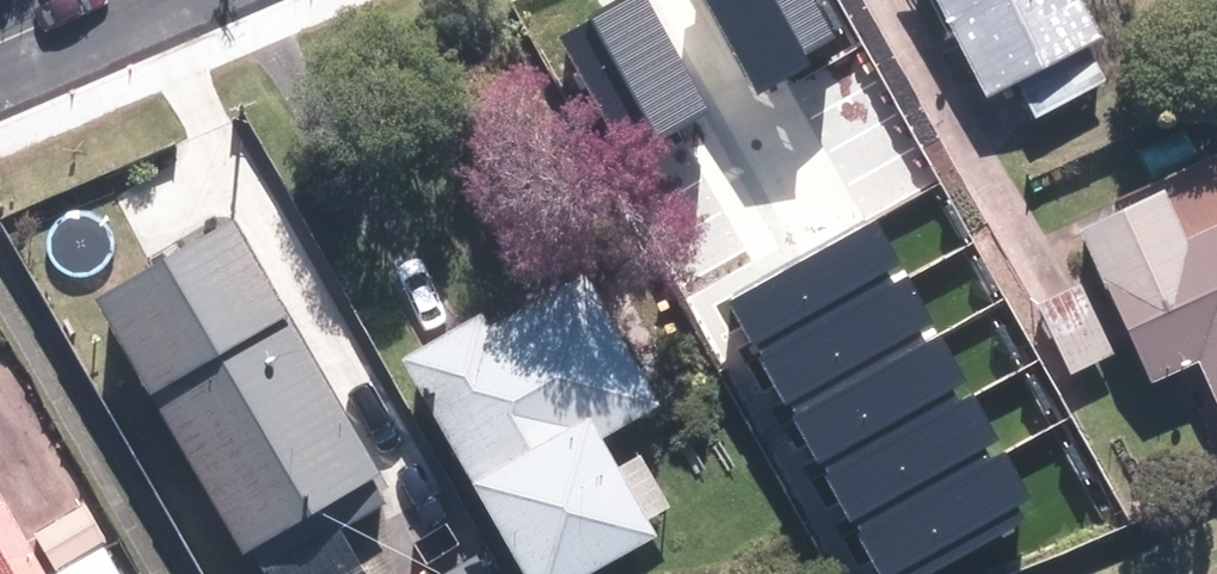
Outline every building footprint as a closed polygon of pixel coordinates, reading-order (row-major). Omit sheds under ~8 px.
[(999,96),(1027,82),(1043,115),(1122,76),(1103,39),(1121,31),(1106,0),(952,0),(999,96)] [(1088,220),(1161,381),(1216,356),(1216,228),(1202,234),(1178,180),(1088,220)] [(256,209),(114,286),(272,570),(414,493),(256,209)] [(821,251),(717,296),(761,396),(797,380),(879,564),(959,529),(973,561),(1112,501),(1014,278),(862,344),(821,251)] [(421,348),(542,573),(591,573),(685,524),(632,425),(678,400),(600,253),(421,348)] [(1156,389),(1093,420),(1126,486),(1189,455),(1156,389)] [(3,570),(5,573),(136,573),(118,541),(62,572),(0,459),(0,572),(3,570)] [(61,569),(113,541),(120,537),(97,494),(38,526),(49,547),(61,569)] [(451,573),(501,573),(492,554),(451,573)]
